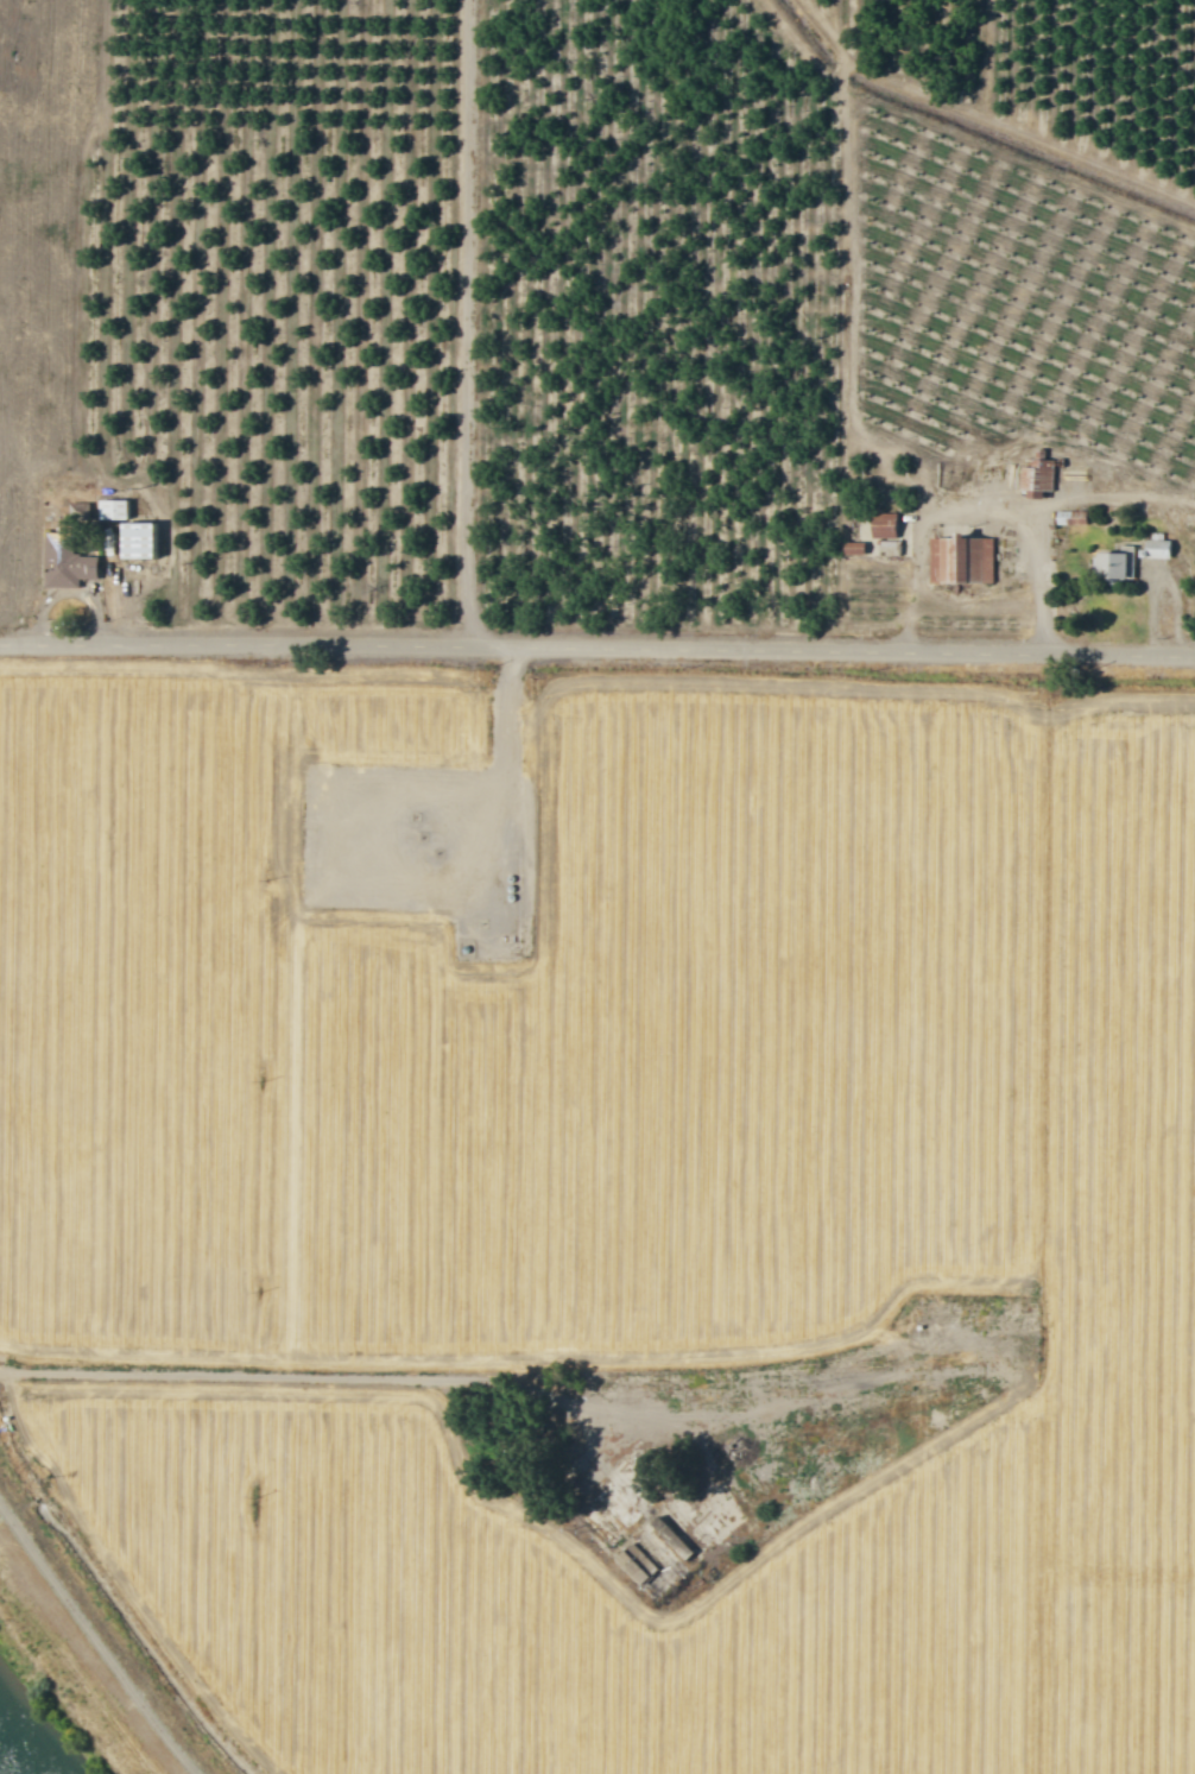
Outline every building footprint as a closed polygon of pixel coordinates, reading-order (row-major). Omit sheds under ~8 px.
[(1022,490),(1032,490),(1032,497),(1045,497),(1046,491),(1055,491),(1056,459),(1041,459),(1041,467),(1023,466),(1022,490)] [(130,499),(102,500),(102,520),(131,519),(130,499)] [(127,559),(160,558),(159,521),(126,522),(127,559)] [(874,537),(898,537),(899,526),(875,525),(874,537)] [(100,580),(100,555),(75,555),(75,533),(49,533),(48,580),(100,580)] [(996,581),(995,536),(962,537),(931,538),(933,583),(996,581)] [(1137,546),(1124,545),(1123,552),(1103,551),(1102,577),(1136,578),(1137,546)] [(619,1558),(644,1584),(654,1574),(650,1569),(655,1564),(634,1543),(619,1558)]
